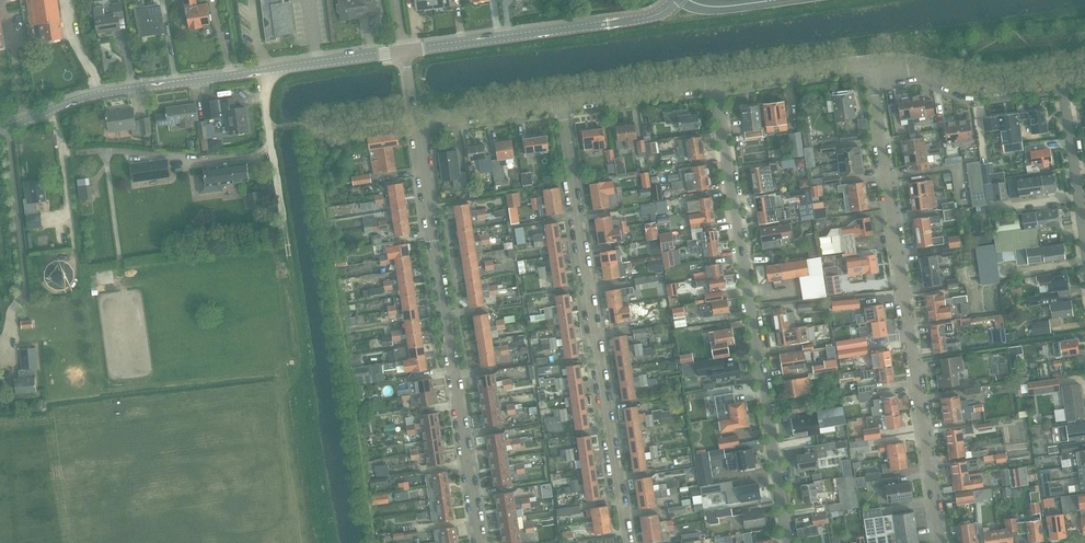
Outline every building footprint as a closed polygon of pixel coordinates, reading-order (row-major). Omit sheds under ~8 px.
[(33,23),(43,22),(45,39),(65,36),(60,0),(29,0),(33,23)] [(211,24),(208,4),(198,5),(197,0),(184,0),(186,17),(188,17),(190,30),(200,28),(199,25),(211,24)] [(267,41),(277,39),(277,36),(295,34),(291,1),(285,2),(285,0),(261,0),(267,41)] [(338,12),(341,11),(342,20),(359,18),(358,15),(377,12),(376,0),(339,0),(340,4),(337,4),(338,12)] [(433,0),(415,0),(416,9),(434,7),(433,0)] [(94,7),(95,17),(98,32),(120,29),(119,19),(124,18),(122,3),(113,4),(114,14),(104,15),(103,5),(94,7)] [(137,9),(141,36),(165,33),(161,6),(137,9)] [(833,100),(827,100),(828,112),(835,111),(836,120),(855,117),(852,92),(833,94),(833,100)] [(923,95),(910,97),(914,122),(920,122),(919,117),(935,115),(932,100),(924,101),(923,95)] [(914,122),(910,97),(897,99),(898,102),(900,112),(901,120),(907,119),(910,134),(915,133),(914,122)] [(221,100),(223,111),(227,110),(229,126),(233,126),(234,133),(249,131),(245,107),(236,109),(235,98),(221,100)] [(219,116),(217,100),(203,102),(205,118),(219,116)] [(774,101),(763,102),(765,118),(766,125),(771,124),(777,124),(780,123),(787,122),(786,117),(788,117),(787,110),(786,110),(784,100),(774,101)] [(898,102),(887,104),(888,114),(900,112),(898,102)] [(166,107),(167,113),(157,114),(159,125),(181,122),(182,127),(185,127),(192,126),(191,120),(199,120),(197,103),(166,107)] [(745,130),(746,140),(763,138),(759,103),(742,105),(745,130)] [(107,111),(109,129),(120,128),(120,130),(132,128),(133,136),(152,133),(150,116),(136,118),(134,107),(107,111)] [(1044,109),(1029,111),(1030,116),(1032,133),(1047,130),(1044,109)] [(666,116),(667,122),(679,121),(680,129),(700,126),(698,111),(666,116)] [(868,111),(859,112),(860,122),(869,121),(868,111)] [(1020,118),(1019,113),(1018,113),(1018,112),(999,115),(999,118),(996,118),(996,115),(987,117),(983,117),(985,131),(1001,129),(1004,153),(1023,150),(1022,144),(1019,118),(1020,118)] [(799,115),(803,141),(811,140),(807,114),(799,115)] [(970,119),(957,121),(960,146),(966,146),(966,141),(972,140),(970,119)] [(201,139),(202,150),(209,150),(207,138),(208,138),(207,133),(206,120),(198,121),(200,139),(201,139)] [(960,146),(957,121),(944,123),(947,144),(954,143),(954,147),(960,146)] [(616,125),(618,139),(616,139),(617,148),(632,146),(631,137),(637,137),(635,123),(616,125)] [(642,125),(644,136),(651,135),(649,124),(642,125)] [(582,130),(584,143),(585,149),(593,147),(594,148),(606,146),(603,127),(582,130)] [(368,130),(348,133),(348,138),(356,136),(357,142),(365,141),(364,135),(368,134),(368,130)] [(840,136),(831,137),(831,141),(840,140),(840,142),(858,139),(857,131),(840,133),(840,136)] [(397,132),(368,137),(372,160),(378,159),(380,172),(396,169),(392,144),(399,143),(397,132)] [(803,156),(800,132),(789,133),(792,157),(803,156)] [(525,138),(527,152),(549,149),(547,135),(525,138)] [(677,146),(677,150),(703,146),(701,135),(686,137),(686,138),(677,139),(678,146),(677,146)] [(811,140),(803,141),(804,147),(819,145),(818,143),(831,141),(831,137),(811,140)] [(903,140),(905,153),(930,149),(930,143),(925,144),(924,137),(916,138),(903,140)] [(498,158),(492,159),(496,185),(509,183),(508,178),(505,179),(504,164),(507,164),(506,157),(514,156),(512,139),(496,141),(498,158)] [(644,139),(636,140),(638,152),(645,151),(646,151),(645,142),(644,139)] [(219,141),(209,141),(210,150),(219,150),(219,141)] [(653,141),(645,142),(646,151),(647,155),(655,154),(653,141)] [(485,156),(486,156),(484,143),(468,145),(469,159),(479,158),(480,164),(486,163),(485,156)] [(837,155),(838,162),(861,159),(859,146),(836,150),(835,143),(820,145),(821,152),(829,151),(830,156),(837,155)] [(1030,145),(1024,145),(1026,160),(1031,159),(1032,164),(1038,163),(1038,167),(1039,166),(1040,169),(1048,167),(1047,165),(1048,165),(1048,162),(1051,161),(1050,151),(1049,148),(1042,149),(1041,143),(1030,145)] [(707,156),(714,155),(712,144),(706,145),(707,156)] [(703,146),(677,150),(661,153),(662,157),(678,154),(679,160),(704,156),(703,146)] [(813,147),(805,148),(806,156),(814,155),(813,147)] [(930,149),(905,153),(907,166),(913,165),(928,162),(927,156),(931,155),(944,153),(943,147),(930,149)] [(614,159),(613,148),(606,149),(607,160),(614,159)] [(465,165),(466,170),(459,171),(456,149),(439,151),(443,179),(453,178),(454,187),(468,185),(467,179),(475,178),(473,164),(465,165)] [(805,166),(804,157),(795,159),(796,168),(805,166)] [(132,163),(134,181),(170,176),(168,158),(132,163)] [(751,167),(753,180),(772,178),(771,170),(777,169),(775,159),(769,160),(769,164),(751,167)] [(861,159),(838,162),(840,170),(824,173),(826,184),(841,182),(840,176),(863,172),(861,159)] [(204,167),(205,175),(198,176),(200,192),(223,189),(222,183),(250,179),(247,161),(204,167)] [(966,163),(967,169),(981,167),(980,164),(980,161),(966,163)] [(608,163),(607,164),(608,172),(616,171),(615,162),(608,163)] [(990,163),(980,164),(981,167),(981,171),(982,174),(983,180),(983,182),(985,182),(985,184),(991,183),(1005,181),(1004,171),(994,173),(992,162),(990,163)] [(670,181),(670,182),(707,175),(706,163),(685,166),(679,167),(680,172),(679,173),(667,175),(668,181),(670,181)] [(967,169),(968,176),(982,174),(981,171),(981,167),(967,169)] [(521,182),(522,185),(533,184),(532,181),(531,172),(520,173),(521,182)] [(649,172),(640,173),(643,187),(651,186),(649,172)] [(369,173),(351,176),(352,185),(371,182),(369,173)] [(968,176),(969,182),(983,180),(982,174),(968,176)] [(1017,180),(1007,181),(1009,197),(1019,196),(1019,197),(1048,192),(1048,195),(1054,194),(1055,191),(1056,191),(1053,174),(1017,179),(1017,180)] [(707,175),(670,182),(671,189),(687,186),(687,191),(709,187),(707,175)] [(803,178),(799,183),(800,188),(809,186),(808,177),(803,178)] [(772,178),(753,180),(755,192),(774,189),(772,178)] [(910,186),(911,196),(934,192),(932,178),(909,181),(910,186)] [(26,198),(24,199),(28,228),(42,226),(40,211),(35,212),(34,201),(46,199),(43,179),(24,181),(26,198)] [(712,181),(714,188),(720,186),(718,179),(712,181)] [(605,180),(590,183),(592,195),(618,191),(621,191),(620,185),(617,186),(607,187),(605,180)] [(969,182),(970,188),(983,186),(983,182),(983,180),(969,182)] [(848,183),(838,185),(839,190),(839,192),(843,191),(844,197),(850,196),(866,194),(864,181),(848,184),(848,183)] [(1005,181),(991,183),(994,200),(1008,198),(1005,181)] [(390,196),(405,194),(403,182),(388,184),(390,196)] [(660,183),(651,184),(653,192),(661,191),(660,183)] [(92,199),(90,185),(77,187),(79,200),(92,199)] [(810,187),(811,197),(819,196),(817,185),(810,186),(810,187)] [(531,198),(532,203),(562,199),(559,186),(544,189),(545,197),(539,198),(539,197),(531,198)] [(970,188),(971,194),(984,192),(983,186),(970,188)] [(810,187),(803,188),(805,202),(812,201),(811,197),(810,187)] [(640,189),(641,196),(651,195),(649,188),(640,189)] [(259,190),(247,192),(248,199),(260,197),(259,190)] [(507,192),(509,206),(521,204),(519,190),(507,192)] [(618,191),(592,195),(594,208),(616,205),(615,198),(622,197),(621,191),(618,191)] [(934,192),(911,196),(913,205),(913,209),(936,206),(934,192)] [(971,194),(972,200),(985,198),(984,192),(971,194)] [(391,202),(392,209),(407,207),(405,194),(390,196),(391,197),(384,198),(383,197),(375,199),(376,204),(391,202)] [(755,197),(757,209),(777,206),(775,194),(755,197)] [(866,194),(850,196),(851,204),(852,206),(847,206),(844,206),(845,212),(851,211),(851,210),(868,207),(866,194)] [(689,212),(693,211),(713,208),(711,196),(687,200),(689,212)] [(985,198),(972,200),(973,207),(986,205),(985,198)] [(562,199),(532,203),(533,209),(540,208),(541,215),(548,214),(563,212),(562,199)] [(374,200),(361,203),(362,209),(375,207),(374,200)] [(666,200),(656,202),(657,214),(668,213),(666,200)] [(805,202),(799,203),(800,211),(802,221),(815,219),(813,209),(812,201),(805,202)] [(943,203),(944,210),(954,208),(955,208),(954,201),(943,203)] [(455,204),(457,218),(471,215),(469,202),(455,204)] [(653,203),(640,205),(642,215),(651,213),(652,220),(656,219),(656,213),(655,213),(653,203)] [(902,205),(902,214),(913,214),(912,204),(902,205)] [(777,206),(757,209),(760,223),(779,220),(777,206)] [(392,209),(394,222),(409,220),(407,207),(392,209)] [(813,209),(815,219),(827,217),(826,207),(813,209)] [(689,212),(688,212),(691,227),(700,226),(699,222),(714,220),(714,218),(716,218),(715,211),(713,211),(713,208),(693,211),(689,212)] [(944,210),(943,210),(945,221),(956,219),(954,208),(944,210)] [(995,244),(996,252),(1040,245),(1037,228),(1060,225),(1058,209),(1035,212),(1021,214),(1024,229),(1021,229),(1020,226),(1018,215),(995,218),(998,236),(995,244)] [(457,218),(459,231),(473,229),(472,220),(478,219),(487,217),(486,212),(478,214),(471,215),(457,218)] [(518,214),(510,216),(511,224),(520,223),(518,214)] [(595,217),(597,230),(626,225),(626,220),(619,221),(618,219),(612,220),(611,214),(595,217)] [(915,222),(916,232),(931,230),(930,223),(940,222),(939,215),(929,217),(914,219),(915,222)] [(842,234),(821,237),(823,253),(845,250),(846,252),(857,250),(856,241),(858,241),(869,239),(869,234),(873,233),(870,216),(855,218),(846,227),(841,227),(842,234)] [(387,223),(379,225),(364,227),(364,231),(367,233),(369,231),(395,227),(396,235),(411,233),(409,220),(394,222),(387,223)] [(533,236),(533,241),(561,237),(558,221),(545,223),(547,234),(540,235),(533,236)] [(647,230),(645,230),(646,240),(660,237),(658,228),(656,221),(645,222),(647,230)] [(780,245),(779,236),(791,234),(790,224),(760,228),(763,247),(780,245)] [(626,225),(597,230),(599,243),(622,239),(621,232),(627,231),(626,225)] [(687,239),(688,246),(718,241),(716,228),(701,231),(695,231),(696,238),(687,239)] [(459,231),(461,244),(475,240),(473,229),(459,231)] [(931,230),(916,232),(918,242),(919,246),(933,244),(943,242),(942,236),(932,237),(931,230)] [(672,232),(660,234),(662,249),(674,248),(672,232)] [(814,232),(805,233),(807,244),(815,243),(814,232)] [(379,234),(372,235),(373,243),(381,242),(379,234)] [(959,234),(948,236),(949,247),(950,248),(952,248),(961,246),(959,234)] [(974,236),(975,244),(992,242),(991,234),(974,236)] [(561,237),(533,241),(534,247),(549,245),(550,256),(563,254),(561,237)] [(461,244),(463,256),(477,254),(476,246),(482,245),(482,244),(491,243),(490,238),(482,239),(475,240),(461,244)] [(659,240),(650,242),(652,255),(662,254),(659,240)] [(718,241),(688,246),(689,252),(704,250),(705,255),(720,253),(720,252),(722,252),(721,245),(719,246),(718,241)] [(408,242),(386,245),(388,254),(389,259),(396,258),(410,256),(408,242)] [(976,246),(979,266),(997,264),(994,243),(976,246)] [(1002,252),(1003,262),(1016,260),(1017,265),(1028,263),(1057,259),(1058,262),(1065,261),(1065,258),(1063,243),(1002,252)] [(949,247),(941,248),(942,257),(954,255),(952,248),(950,248),(949,247)] [(601,251),(603,265),(631,261),(630,255),(623,256),(624,261),(617,263),(616,255),(621,254),(620,248),(601,251)] [(672,249),(662,251),(664,266),(675,265),(672,249)] [(530,254),(532,261),(543,258),(541,251),(530,254)] [(463,256),(465,268),(479,266),(477,254),(463,256)] [(550,256),(552,271),(565,269),(563,254),(550,256)] [(862,255),(846,257),(849,275),(864,273),(877,272),(875,254),(862,256),(862,255)] [(921,261),(922,271),(939,268),(938,262),(942,261),(942,257),(941,254),(920,257),(921,261)] [(398,270),(412,268),(410,256),(396,258),(389,259),(380,260),(381,265),(396,263),(398,270)] [(809,258),(781,263),(783,278),(800,275),(803,298),(827,294),(820,256),(808,258),(809,258)] [(660,257),(652,257),(652,265),(660,265),(660,257)] [(757,272),(765,271),(764,257),(756,258),(757,272)] [(346,258),(335,260),(336,266),(347,265),(346,258)] [(494,269),(493,259),(485,260),(486,270),(494,269)] [(631,261),(603,265),(605,278),(619,276),(626,275),(625,267),(632,266),(631,261)] [(698,271),(694,272),(695,278),(723,274),(721,262),(706,264),(707,270),(698,271)] [(782,278),(783,278),(781,263),(766,265),(769,280),(773,279),(774,282),(782,281),(782,278)] [(997,264),(979,266),(981,285),(998,282),(999,282),(1000,282),(997,264)] [(51,272),(51,273),(51,275),(51,276),(51,277),(52,279),(53,280),(54,281),(55,281),(56,282),(57,282),(59,282),(60,283),(62,282),(63,282),(64,281),(65,281),(66,280),(67,279),(67,278),(68,277),(68,275),(68,272),(67,270),(67,269),(66,268),(65,267),(64,266),(63,266),(63,265),(62,265),(61,265),(59,265),(58,265),(56,265),(53,267),(51,270),(51,271),(51,272)] [(838,265),(824,267),(828,294),(842,292),(838,265)] [(465,268),(467,281),(481,279),(479,266),(465,268)] [(538,267),(539,278),(547,277),(545,266),(538,267)] [(400,284),(414,281),(412,268),(398,270),(399,278),(383,281),(383,282),(384,285),(384,286),(393,285),(400,284)] [(939,268),(922,271),(924,283),(924,285),(946,282),(945,280),(944,274),(944,275),(943,268),(939,268)] [(565,269),(552,271),(555,286),(568,284),(565,269)] [(725,286),(723,274),(695,278),(692,279),(693,287),(709,284),(710,288),(715,288),(715,289),(717,289),(717,287),(725,286)] [(1050,274),(1036,276),(1038,285),(1040,293),(1040,295),(1057,293),(1057,291),(1070,289),(1067,274),(1050,277),(1050,274)] [(634,278),(636,290),(658,286),(656,275),(634,278)] [(946,279),(947,288),(959,287),(958,278),(946,279)] [(467,281),(469,294),(506,290),(505,289),(498,290),(489,291),(483,292),(481,279),(467,281)] [(1000,282),(999,282),(1001,294),(1005,293),(1004,288),(1007,284),(1013,283),(1012,280),(1000,282)] [(402,296),(416,294),(414,281),(400,284),(402,296)] [(667,284),(668,296),(678,295),(676,282),(667,284)] [(633,286),(606,290),(609,305),(622,303),(629,303),(627,293),(634,293),(633,286)] [(506,290),(469,294),(471,306),(485,304),(483,296),(506,293),(506,290)] [(711,292),(711,299),(725,296),(724,290),(711,292)] [(943,292),(926,295),(927,301),(928,307),(950,304),(954,304),(953,297),(944,298),(943,292)] [(558,310),(571,308),(569,293),(556,294),(558,310)] [(1057,293),(1040,295),(1028,297),(1030,305),(1040,304),(1049,302),(1049,303),(1052,318),(1073,315),(1071,300),(1059,302),(1058,298),(1057,293)] [(388,311),(418,306),(416,294),(402,296),(403,303),(387,306),(388,311)] [(967,295),(953,297),(954,304),(960,303),(968,302),(967,295)] [(859,299),(840,301),(841,309),(860,307),(859,299)] [(713,313),(729,310),(727,300),(701,303),(703,316),(711,315),(713,313)] [(968,302),(960,303),(961,314),(970,313),(968,302)] [(622,303),(609,305),(611,321),(617,321),(618,324),(628,323),(627,319),(631,318),(629,303),(622,303)] [(864,313),(866,321),(886,318),(884,303),(865,306),(866,313),(864,313)] [(950,304),(928,307),(929,316),(930,320),(950,317),(952,316),(950,304)] [(348,305),(342,306),(344,317),(350,316),(348,305)] [(406,321),(420,319),(418,306),(388,311),(389,315),(404,313),(406,321)] [(672,308),(674,319),(685,317),(684,307),(672,308)] [(571,308),(558,310),(561,326),(561,327),(574,324),(571,308)] [(775,314),(777,330),(797,325),(794,310),(787,312),(786,308),(775,310),(776,314),(775,314)] [(545,313),(530,316),(531,321),(546,319),(546,318),(553,317),(552,311),(545,312),(545,313)] [(474,314),(476,328),(490,325),(488,312),(474,314)] [(968,318),(968,323),(995,319),(996,328),(1005,327),(1003,313),(970,318),(968,318)] [(355,317),(344,318),(345,327),(356,326),(355,317)] [(685,317),(674,319),(675,327),(687,326),(685,317)] [(886,318),(866,321),(867,325),(868,325),(870,337),(888,334),(886,318)] [(21,321),(22,329),(33,328),(32,319),(21,321)] [(392,336),(422,332),(420,319),(406,321),(407,328),(391,331),(392,335),(392,336)] [(1031,323),(1033,335),(1050,332),(1048,320),(1042,321),(1031,323)] [(931,332),(932,338),(946,337),(945,334),(954,333),(952,322),(950,322),(944,323),(930,325),(931,332)] [(476,328),(478,340),(492,338),(491,330),(506,328),(505,323),(496,324),(490,325),(476,328)] [(797,325),(777,330),(780,345),(810,340),(807,323),(797,325)] [(549,337),(550,343),(576,339),(574,324),(561,327),(563,338),(556,339),(556,336),(549,337)] [(633,329),(634,339),(648,337),(646,328),(633,329)] [(716,339),(711,340),(714,357),(722,356),(729,355),(727,344),(735,342),(732,328),(715,331),(716,339)] [(996,329),(998,343),(1006,341),(1004,328),(996,329)] [(1017,338),(1016,331),(1007,333),(1008,340),(1017,338)] [(422,332),(392,336),(393,342),(399,341),(399,347),(409,345),(409,346),(424,344),(422,332)] [(525,344),(523,334),(515,335),(517,345),(525,344)] [(613,336),(615,351),(628,350),(635,349),(643,348),(642,342),(628,344),(626,334),(613,336)] [(392,336),(373,339),(375,348),(393,345),(393,342),(392,336)] [(866,336),(854,338),(856,347),(867,345),(866,336)] [(946,337),(932,338),(934,347),(934,352),(962,348),(961,341),(947,344),(946,337)] [(478,340),(480,353),(494,351),(492,338),(478,340)] [(854,338),(845,339),(846,348),(856,347),(854,338)] [(550,343),(551,349),(557,348),(557,345),(564,344),(566,357),(578,355),(576,339),(550,343)] [(845,339),(834,341),(835,350),(846,348),(845,339)] [(1055,342),(1052,342),(1053,350),(1054,356),(1061,355),(1078,353),(1076,339),(1059,341),(1055,342)] [(424,344),(409,346),(411,358),(425,356),(424,344)] [(867,345),(856,347),(857,355),(869,354),(867,345)] [(19,378),(15,378),(16,393),(37,391),(35,376),(32,376),(31,368),(37,367),(35,346),(20,348),(22,368),(18,369),(19,378)] [(1015,346),(1008,347),(1012,369),(1019,368),(1015,346)] [(846,348),(835,350),(836,358),(857,355),(856,347),(846,348)] [(871,350),(874,367),(893,364),(891,350),(886,350),(885,348),(871,350)] [(628,350),(615,351),(618,367),(631,365),(628,350)] [(781,353),(783,368),(784,368),(785,372),(799,370),(799,366),(806,365),(803,350),(781,353)] [(494,351),(480,353),(482,365),(496,363),(494,351)] [(359,353),(349,355),(351,366),(361,364),(359,353)] [(692,353),(679,355),(681,364),(693,362),(692,353)] [(958,383),(959,383),(957,370),(963,369),(961,355),(941,358),(944,373),(938,374),(939,386),(958,383)] [(426,356),(396,361),(397,365),(404,364),(405,371),(413,369),(413,371),(428,369),(426,356)] [(693,362),(681,364),(683,376),(699,373),(699,374),(713,372),(714,380),(721,379),(721,381),(729,380),(729,377),(741,375),(738,361),(724,363),(723,357),(693,362)] [(824,363),(812,365),(814,373),(838,370),(836,361),(836,358),(824,359),(824,363)] [(383,364),(384,370),(397,369),(395,361),(383,363),(383,364)] [(676,361),(669,362),(670,369),(677,368),(676,361)] [(368,367),(353,369),(354,376),(356,385),(370,383),(386,381),(384,370),(383,364),(368,367)] [(562,377),(554,378),(555,384),(562,382),(582,379),(580,364),(567,366),(569,378),(562,379),(562,377)] [(893,364),(874,367),(874,368),(861,370),(862,379),(875,377),(876,383),(896,380),(893,364)] [(631,365),(618,367),(620,383),(650,378),(649,373),(639,374),(639,376),(633,377),(632,375),(631,365)] [(537,368),(538,375),(551,374),(550,366),(537,368)] [(838,373),(839,379),(856,377),(855,370),(838,373)] [(477,375),(479,388),(512,381),(511,378),(496,381),(495,372),(477,375)] [(416,388),(417,393),(434,390),(432,377),(415,380),(416,388)] [(650,378),(620,383),(623,398),(636,397),(634,387),(648,385),(657,384),(656,377),(650,378)] [(785,380),(788,397),(803,394),(812,392),(810,377),(801,378),(785,380)] [(747,393),(748,385),(753,385),(753,378),(738,378),(738,393),(747,393)] [(562,382),(555,384),(556,390),(563,389),(570,388),(571,397),(584,395),(582,379),(562,382)] [(1028,384),(1029,395),(1043,393),(1042,391),(1058,388),(1057,379),(1028,384)] [(479,388),(481,400),(498,397),(497,386),(503,385),(504,390),(512,388),(512,381),(479,388)] [(965,388),(965,387),(970,386),(970,381),(959,383),(958,383),(960,389),(965,388)] [(1057,413),(1058,418),(1062,420),(1067,420),(1084,417),(1080,384),(1062,387),(1065,409),(1060,410),(1057,413)] [(858,387),(859,394),(870,392),(874,392),(873,385),(863,386),(858,387)] [(965,387),(966,394),(981,391),(980,385),(965,387)] [(410,394),(402,395),(402,399),(411,398),(412,405),(418,404),(419,405),(436,403),(434,390),(417,393),(410,394)] [(734,392),(713,396),(717,418),(730,416),(747,413),(745,400),(736,402),(734,392)] [(870,392),(859,394),(860,401),(871,399),(870,392)] [(871,407),(872,415),(900,411),(898,396),(893,397),(892,393),(881,395),(881,398),(879,398),(873,399),(874,406),(871,407)] [(943,409),(945,421),(945,422),(972,418),(971,412),(984,410),(983,404),(979,404),(979,400),(968,401),(967,399),(960,400),(959,394),(941,397),(943,409)] [(553,409),(554,416),(587,411),(584,395),(571,397),(573,409),(567,410),(566,407),(559,409),(559,408),(553,409)] [(481,400),(483,413),(500,409),(498,397),(481,400)] [(791,405),(793,413),(806,411),(805,403),(791,405)] [(624,407),(626,423),(639,420),(653,418),(661,416),(660,409),(651,411),(652,413),(645,414),(645,412),(638,414),(637,405),(624,407)] [(800,417),(791,418),(794,437),(821,432),(820,427),(846,423),(843,406),(799,413),(800,417)] [(500,409),(483,413),(485,425),(503,423),(500,409)] [(406,425),(407,429),(440,423),(438,411),(420,414),(421,422),(417,423),(406,425)] [(554,416),(545,417),(545,422),(561,420),(575,418),(576,428),(589,426),(587,411),(554,416)] [(900,411),(872,415),(867,416),(869,428),(864,429),(865,439),(882,437),(880,428),(883,427),(884,429),(902,427),(900,411)] [(747,413),(730,416),(717,418),(719,432),(720,433),(736,430),(735,427),(749,424),(747,413)] [(626,423),(629,438),(642,436),(639,422),(645,421),(646,427),(654,426),(653,418),(639,420),(626,423)] [(978,423),(979,431),(992,429),(992,425),(991,421),(978,423)] [(423,432),(424,440),(442,437),(440,423),(407,429),(408,434),(423,432)] [(1059,426),(1060,434),(1061,442),(1070,440),(1084,438),(1084,423),(1059,426)] [(369,426),(362,427),(363,435),(370,434),(369,426)] [(946,431),(948,444),(964,442),(963,435),(974,433),(974,427),(946,431)] [(487,434),(489,446),(506,444),(512,443),(521,442),(520,438),(505,440),(504,432),(487,434)] [(567,455),(573,453),(593,450),(591,435),(578,437),(579,447),(566,449),(567,455)] [(718,438),(720,449),(739,446),(738,435),(718,438)] [(629,438),(631,454),(644,452),(642,436),(629,438)] [(425,447),(419,448),(420,454),(444,450),(442,437),(424,440),(425,447)] [(816,451),(796,454),(799,470),(818,467),(817,458),(827,456),(826,450),(835,448),(841,447),(847,446),(846,439),(840,440),(834,441),(815,444),(816,451)] [(850,442),(852,453),(870,450),(868,439),(850,442)] [(889,450),(890,456),(906,455),(905,442),(893,444),(893,442),(880,444),(881,452),(889,450)] [(964,442),(948,444),(950,458),(965,456),(965,458),(987,455),(986,450),(966,452),(964,442)] [(1078,442),(1069,443),(1070,451),(1079,450),(1078,442)] [(1070,451),(1069,443),(1061,444),(1062,453),(1070,451)] [(489,446),(490,460),(508,457),(506,444),(489,446)] [(1057,446),(1049,447),(1050,454),(1058,453),(1057,446)] [(726,452),(729,470),(756,466),(753,448),(739,450),(726,452)] [(420,454),(411,455),(411,459),(427,458),(428,464),(445,462),(444,450),(420,454)] [(581,458),(582,467),(595,465),(593,450),(573,453),(574,459),(581,458)] [(657,450),(650,451),(651,457),(651,458),(658,457),(657,450)] [(1061,453),(1062,460),(1063,467),(1071,465),(1084,463),(1084,450),(1067,453),(1061,453)] [(644,452),(631,454),(634,470),(647,468),(645,457),(651,457),(650,451),(644,452)] [(697,473),(699,484),(713,482),(708,452),(693,454),(696,466),(697,473)] [(996,460),(996,463),(1007,461),(1006,459),(1005,452),(995,454),(996,460)] [(678,456),(679,464),(690,462),(689,455),(678,456)] [(906,455),(890,456),(891,463),(883,464),(884,473),(897,471),(897,468),(908,467),(906,455)] [(490,460),(492,472),(525,468),(524,462),(509,465),(508,457),(490,460)] [(951,462),(953,476),(969,474),(968,467),(979,466),(978,459),(967,460),(951,462)] [(1080,476),(1084,475),(1084,463),(1071,465),(1072,473),(1079,472),(1080,476)] [(375,466),(376,476),(389,475),(388,466),(388,464),(375,466)] [(582,467),(585,483),(598,481),(595,465),(582,467)] [(1026,466),(1018,468),(1021,486),(1029,485),(1026,466)] [(525,468),(492,472),(494,485),(512,482),(511,474),(517,473),(517,474),(526,473),(525,468)] [(1003,486),(1011,485),(1011,487),(1021,486),(1018,468),(1008,469),(1008,468),(1000,469),(1003,486)] [(426,474),(428,486),(449,483),(447,471),(432,473),(426,474)] [(881,471),(865,473),(866,481),(875,480),(882,479),(881,471)] [(837,477),(841,502),(842,509),(860,506),(855,474),(837,477)] [(969,474),(953,476),(955,490),(984,485),(983,478),(970,480),(969,474)] [(1080,476),(1081,484),(1075,485),(1076,492),(1084,490),(1084,475),(1080,476)] [(375,485),(389,483),(388,476),(369,479),(371,490),(376,490),(375,485)] [(635,478),(637,493),(667,488),(666,482),(659,483),(660,489),(654,490),(652,476),(635,478)] [(882,479),(875,480),(876,487),(887,485),(889,502),(913,498),(912,491),(914,491),(913,483),(911,483),(910,482),(894,484),(892,477),(882,479)] [(666,481),(666,482),(667,488),(676,487),(678,487),(677,479),(666,481)] [(813,481),(814,482),(802,484),(804,502),(818,500),(817,493),(822,492),(822,489),(824,489),(822,479),(813,481)] [(398,483),(399,490),(409,489),(408,481),(398,483)] [(572,488),(572,491),(586,489),(587,499),(600,497),(598,481),(585,483),(578,484),(571,485),(571,486),(572,488)] [(713,482),(699,484),(699,485),(700,485),(702,494),(728,490),(726,481),(713,483),(713,482)] [(739,485),(739,486),(732,487),(734,501),(741,500),(741,501),(760,497),(758,482),(739,485)] [(428,486),(429,497),(451,495),(449,483),(428,486)] [(700,495),(699,486),(690,487),(692,496),(700,495)] [(1003,497),(1010,496),(1010,497),(1013,497),(1012,489),(1010,489),(1009,486),(1002,487),(1003,497)] [(1064,486),(1049,488),(1050,495),(1065,494),(1064,486)] [(667,488),(637,493),(640,507),(656,505),(655,496),(668,494),(667,488)] [(974,491),(976,501),(984,500),(984,498),(993,497),(992,488),(974,491)] [(496,494),(498,507),(530,501),(529,497),(515,499),(513,491),(496,494)] [(975,501),(976,501),(974,491),(956,494),(956,501),(974,498),(975,501)] [(548,492),(535,494),(536,501),(549,499),(548,492)] [(379,494),(370,496),(372,505),(380,503),(389,502),(387,493),(379,494)] [(1061,497),(1063,513),(1080,510),(1084,535),(1084,534),(1084,493),(1061,497)] [(429,497),(431,509),(453,506),(451,495),(429,497)] [(1053,498),(1040,499),(1041,508),(1054,506),(1053,498)] [(498,507),(500,518),(517,515),(516,509),(531,507),(530,501),(498,507)] [(842,509),(841,502),(828,504),(829,511),(842,510),(842,509)] [(1030,503),(1031,514),(1040,513),(1039,502),(1030,503)] [(694,504),(695,511),(702,510),(701,503),(694,504)] [(593,515),(593,520),(610,517),(608,504),(591,507),(591,508),(586,509),(588,516),(593,515)] [(557,509),(558,516),(580,513),(579,505),(557,509)] [(668,508),(669,515),(686,513),(685,505),(668,508)] [(453,506),(431,509),(433,522),(440,520),(440,521),(454,518),(453,506)] [(799,518),(812,515),(810,507),(797,510),(799,518)] [(527,520),(535,519),(534,508),(526,509),(527,520)] [(731,508),(708,511),(709,516),(710,524),(719,523),(718,517),(726,516),(732,515),(731,508)] [(743,511),(745,526),(764,523),(766,521),(765,515),(763,514),(762,508),(743,511)] [(898,542),(919,539),(915,510),(865,517),(868,542),(895,542),(898,542)] [(641,515),(643,529),(674,524),(673,519),(667,520),(667,519),(660,520),(658,513),(641,515)] [(813,515),(815,524),(828,522),(827,513),(813,515)] [(1047,517),(1048,529),(1050,529),(1051,539),(1066,537),(1065,530),(1063,514),(1047,517)] [(500,518),(502,531),(519,528),(517,515),(500,518)] [(610,517),(593,520),(594,525),(589,525),(590,533),(595,532),(612,530),(610,517)] [(998,530),(1000,542),(1014,542),(1012,531),(1017,530),(1016,517),(1005,518),(1006,524),(1006,529),(998,530)] [(1026,522),(1029,542),(1044,540),(1041,520),(1026,522)] [(525,523),(526,533),(535,532),(533,522),(525,523)] [(978,534),(979,533),(978,523),(961,525),(963,542),(978,542),(977,539),(978,539),(978,534)] [(674,524),(643,529),(645,542),(663,540),(661,527),(667,526),(668,531),(675,530),(674,524)] [(434,529),(436,541),(457,537),(455,525),(441,528),(434,529)] [(998,530),(990,531),(989,526),(987,526),(983,527),(985,542),(1000,542),(998,530)] [(502,531),(504,542),(508,542),(521,541),(519,528),(502,531)] [(572,530),(562,531),(563,538),(573,537),(572,530)] [(681,535),(682,542),(701,539),(700,534),(699,534),(698,532),(681,535)] [(743,533),(744,540),(744,542),(752,542),(751,532),(743,533)] [(731,534),(723,535),(725,542),(732,542),(731,534)]
